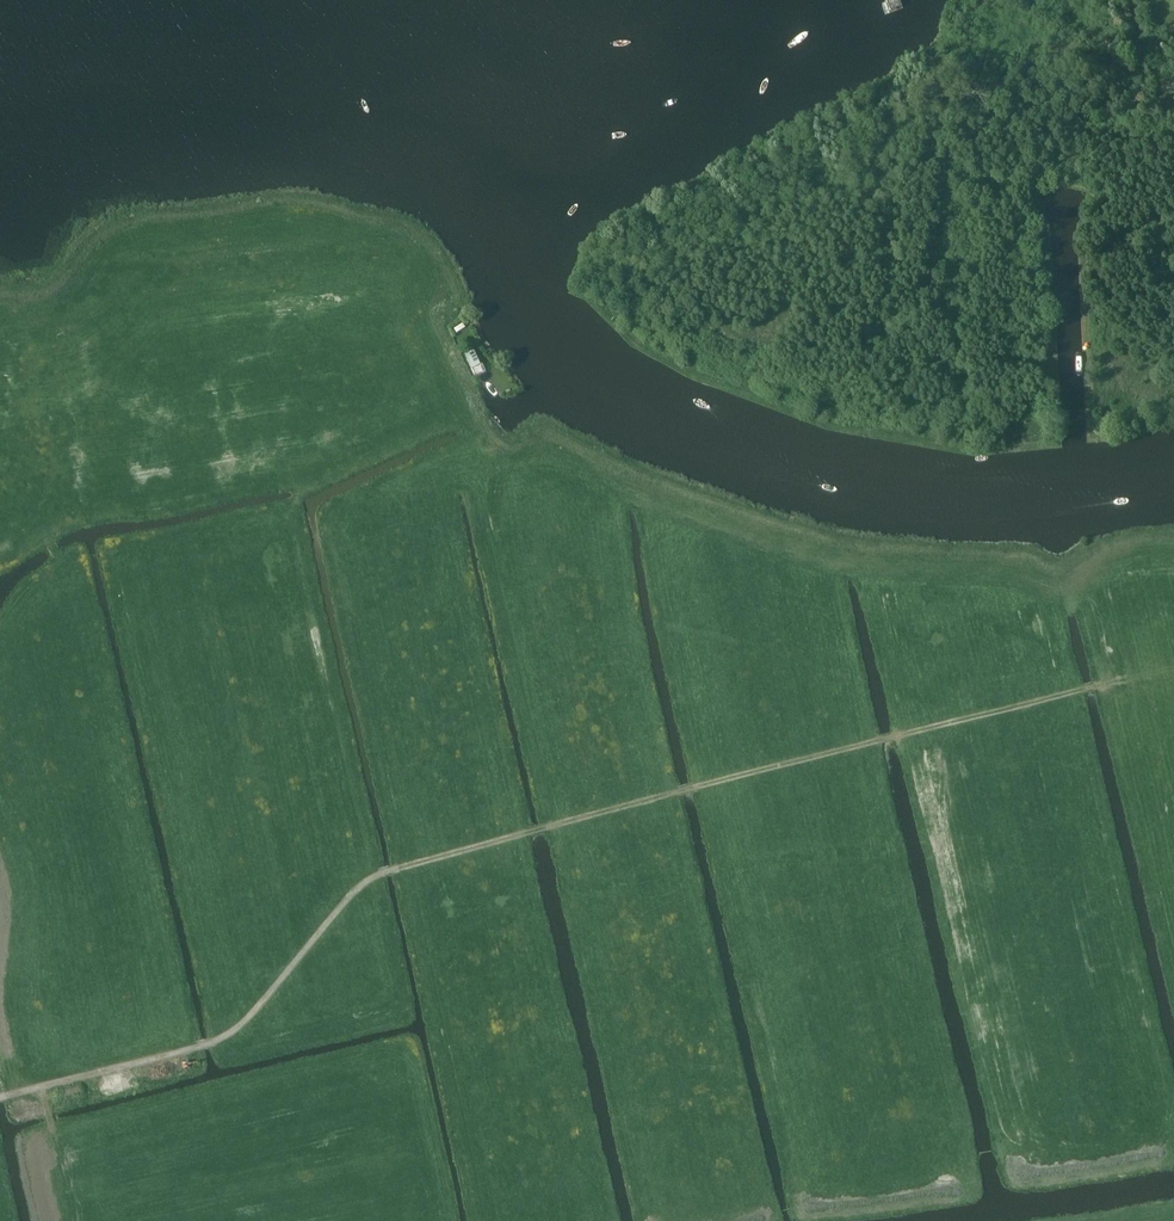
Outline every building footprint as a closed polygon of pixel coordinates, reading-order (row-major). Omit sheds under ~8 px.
[(474,350),(465,355),(472,369),(480,364),(474,350)]
